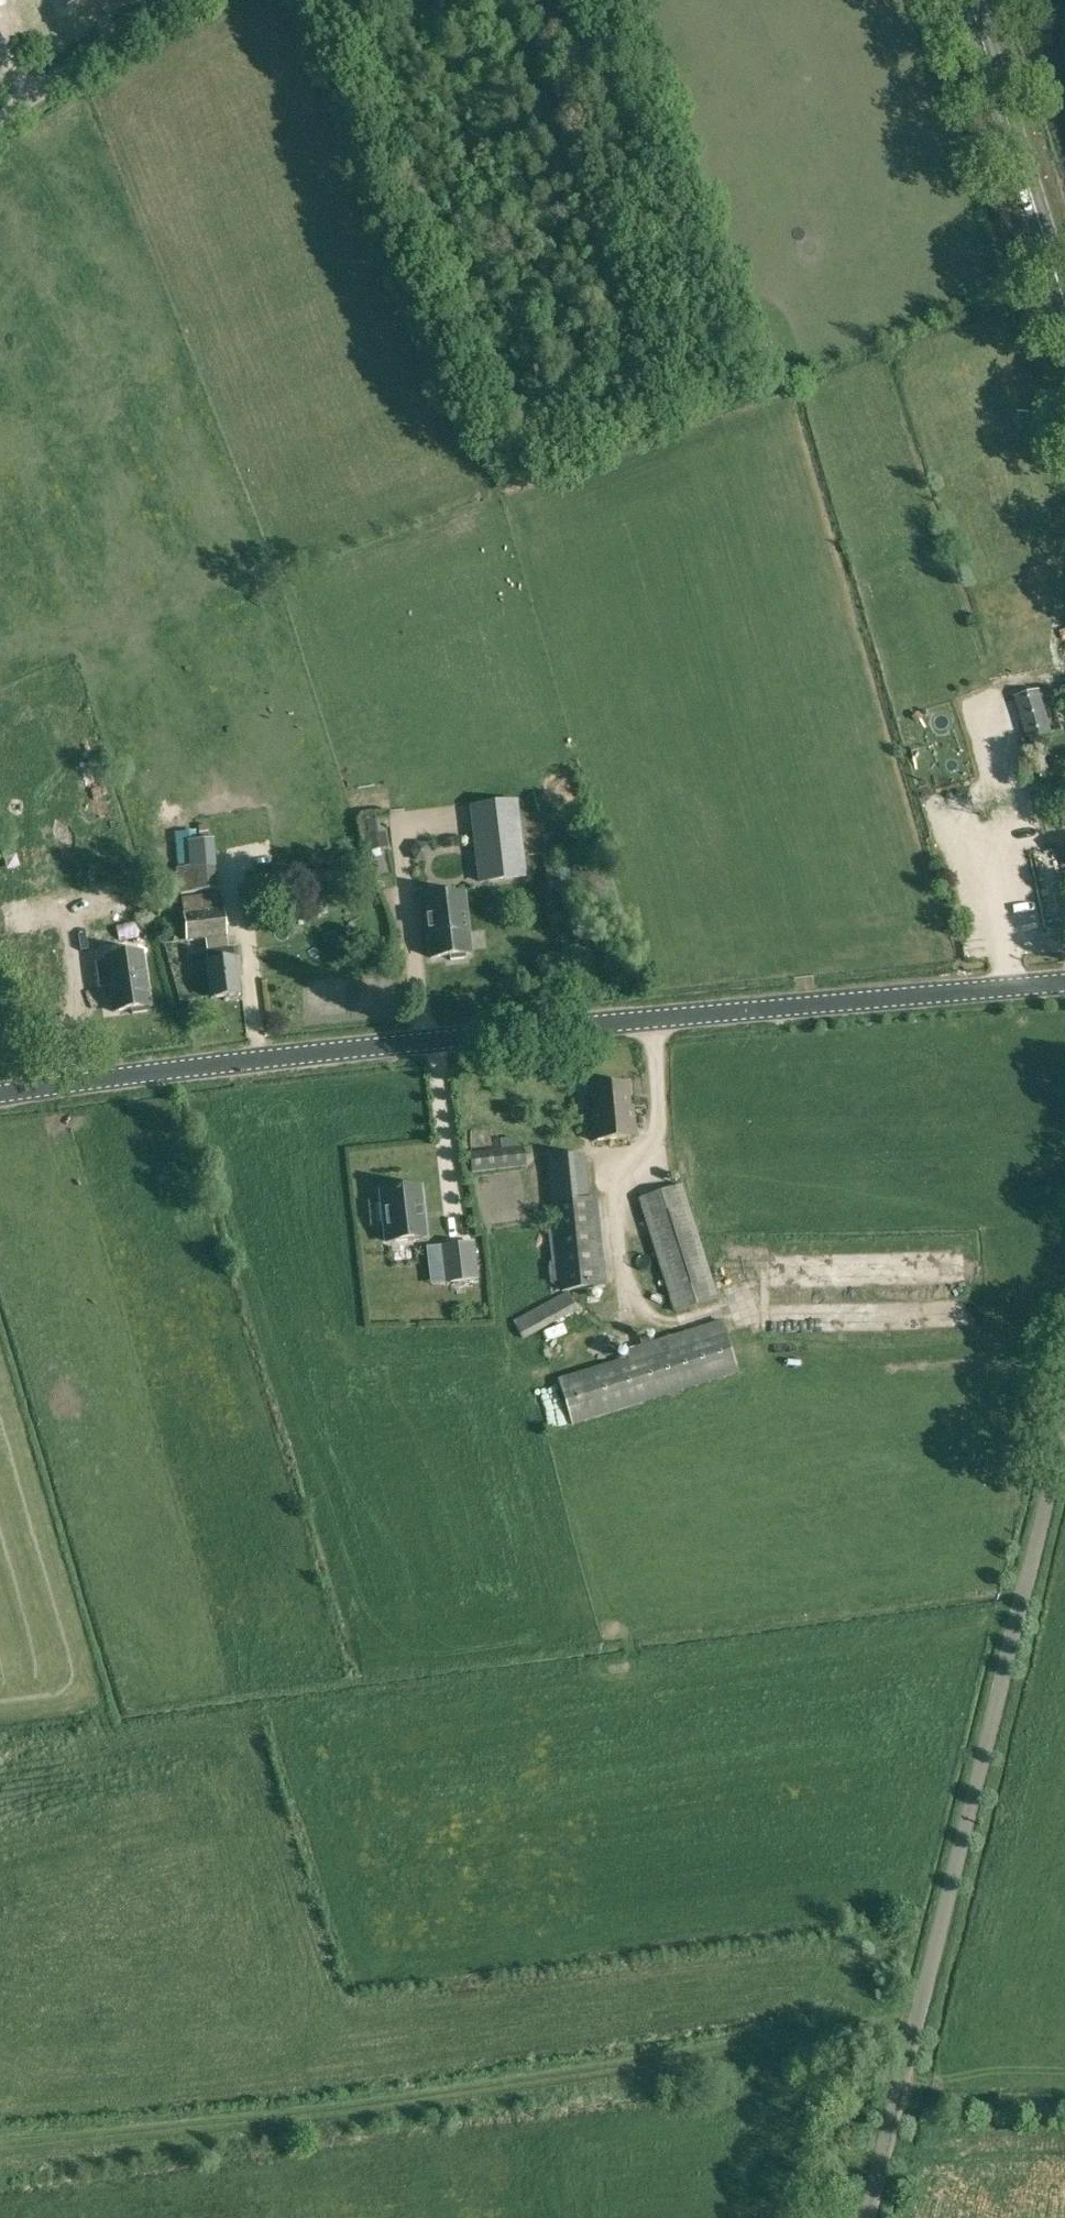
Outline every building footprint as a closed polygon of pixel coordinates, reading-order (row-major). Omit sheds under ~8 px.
[(1038,690),(1016,697),(1029,739),(1064,728),(1064,697),(1064,696),(1054,699),(1058,710),(1045,714),(1038,690)] [(518,800),(512,801),(469,806),(478,884),(527,878),(518,800)] [(367,836),(369,852),(379,850),(388,849),(386,833),(367,836)] [(215,889),(211,839),(191,841),(194,866),(177,868),(181,893),(206,890),(215,889)] [(226,941),(226,936),(221,893),(181,898),(186,940),(205,938),(206,943),(226,941)] [(462,895),(419,900),(422,920),(426,920),(431,958),(450,956),(450,960),(466,959),(465,954),(469,954),(462,895)] [(226,941),(206,943),(208,962),(207,962),(211,997),(239,994),(237,976),(241,976),(239,958),(234,959),(233,948),(227,948),(226,941)] [(106,962),(96,964),(100,989),(110,987),(114,1012),(131,1010),(132,1014),(149,1012),(148,1007),(149,1007),(141,953),(106,958),(106,962)] [(590,1111),(593,1139),(636,1135),(633,1106),(630,1106),(628,1084),(591,1088),(593,1111),(590,1111)] [(523,1146),(470,1152),(472,1170),(525,1164),(523,1146)] [(549,1157),(554,1203),(589,1200),(584,1154),(549,1157)] [(680,1184),(642,1196),(677,1309),(715,1298),(680,1184)] [(424,1238),(419,1188),(382,1192),(383,1205),(379,1205),(380,1221),(385,1221),(388,1242),(424,1238)] [(598,1200),(589,1200),(554,1203),(559,1288),(604,1286),(598,1200)] [(451,1281),(478,1278),(474,1243),(447,1247),(451,1281)] [(513,1319),(522,1335),(577,1306),(568,1290),(513,1319)] [(625,1349),(627,1356),(557,1378),(571,1422),(738,1371),(722,1319),(625,1349)]
